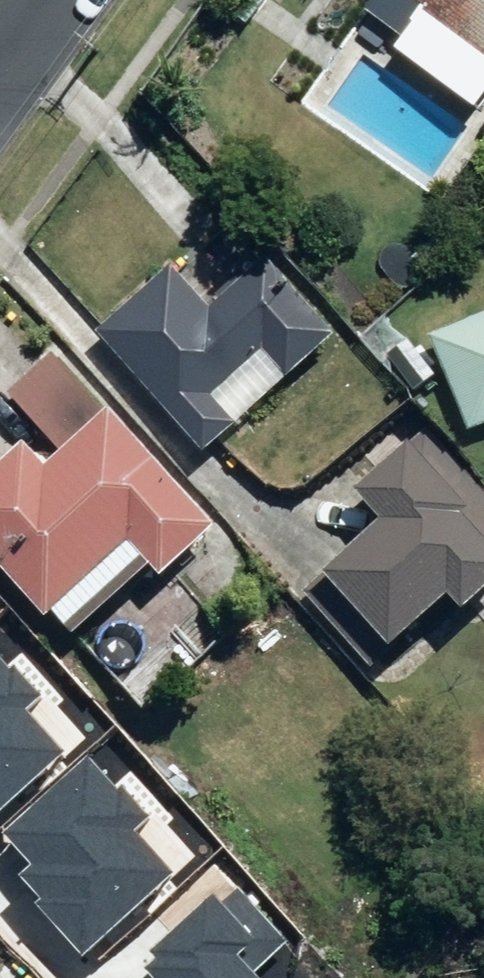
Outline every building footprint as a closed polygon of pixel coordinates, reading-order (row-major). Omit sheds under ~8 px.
[(361,9),(401,39),(421,13),(483,60),(483,0),(368,0),(361,9)] [(95,335),(201,456),(334,340),(266,263),(209,312),(171,269),(95,335)] [(467,435),(483,428),(483,314),(426,338),(467,435)] [(106,410),(102,413),(51,357),(6,396),(59,454),(56,454),(53,453),(50,453),(46,453),(42,452),(38,453),(35,453),(32,455),(22,444),(0,463),(0,572),(45,622),(50,617),(70,640),(149,569),(158,580),(214,529),(106,410)] [(428,430),(353,495),(380,526),(321,578),(387,653),(446,602),(459,616),(483,594),(483,494),(428,430)] [(0,658),(0,808),(62,755),(22,708),(34,697),(0,658)] [(142,821),(88,759),(4,831),(36,868),(25,877),(44,899),(37,905),(81,956),(171,878),(130,832),(142,821)] [(211,897),(151,949),(160,960),(149,970),(156,977),(255,977),(250,972),(284,943),(238,891),(220,907),(211,897)]
